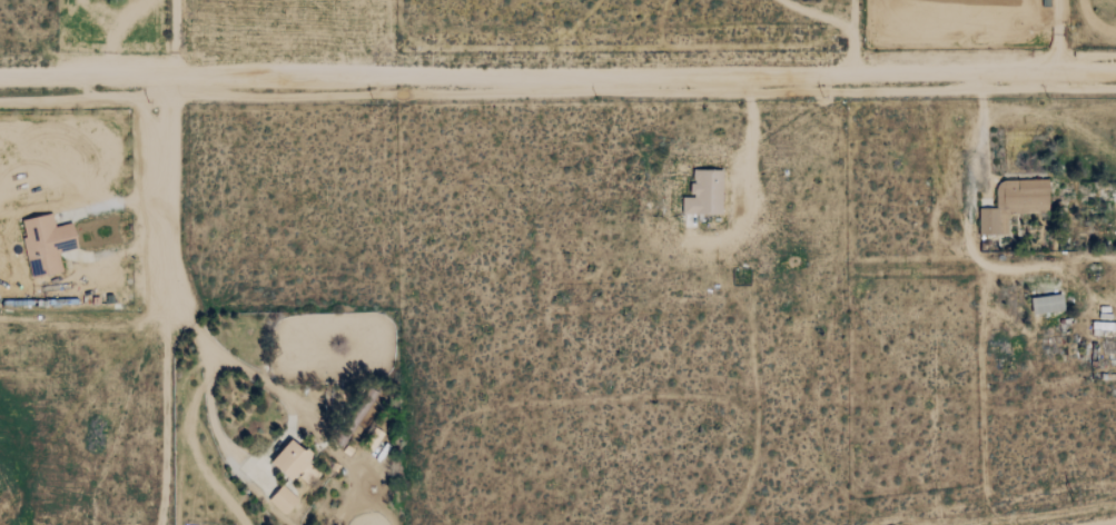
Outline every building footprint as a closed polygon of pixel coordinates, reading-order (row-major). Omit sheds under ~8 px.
[(724,215),(725,171),(694,170),(693,198),(684,198),(684,214),(724,215)] [(1009,235),(1008,214),(1050,213),(1050,180),(998,180),(998,209),(980,209),(981,235),(1009,235)] [(22,221),(33,279),(63,273),(60,254),(79,250),(74,224),(56,227),(53,215),(22,221)] [(1066,313),(1065,295),(1033,297),(1034,315),(1066,313)] [(273,462),(293,482),(315,459),(295,439),(273,462)] [(288,515),(300,499),(282,486),(270,502),(288,515)]
